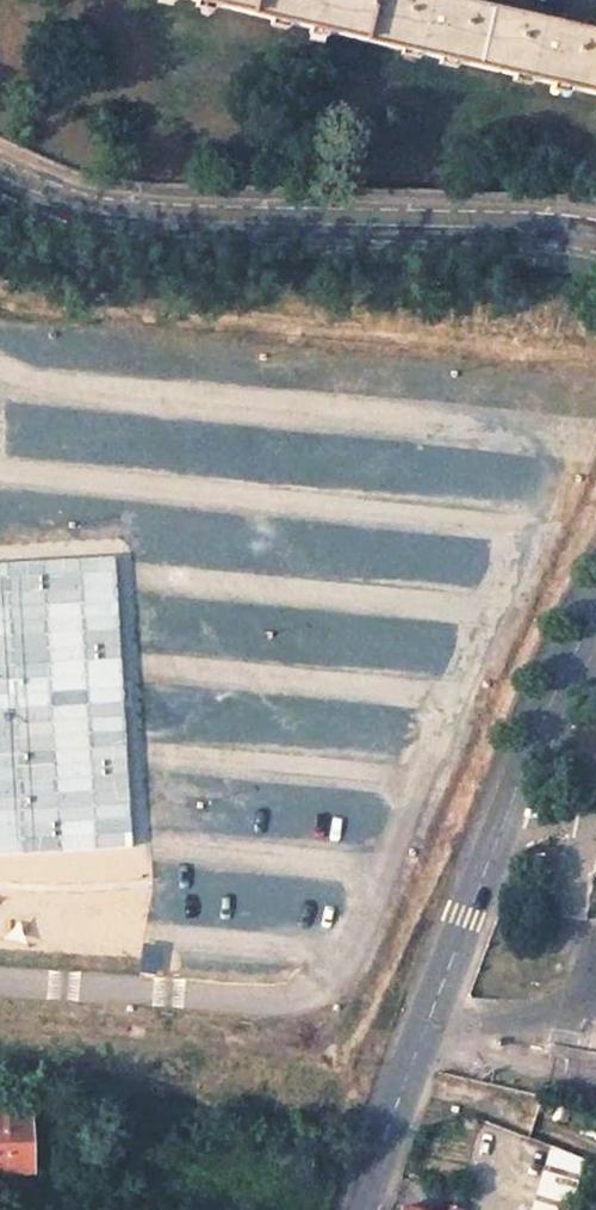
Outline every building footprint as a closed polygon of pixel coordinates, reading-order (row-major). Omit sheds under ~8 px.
[(595,95),(595,34),(571,29),(458,2),(450,0),(192,0),(595,95)] [(0,1118),(0,1174),(31,1172),(28,1117),(0,1118)] [(550,1147),(534,1193),(558,1201),(573,1154),(550,1147)]
